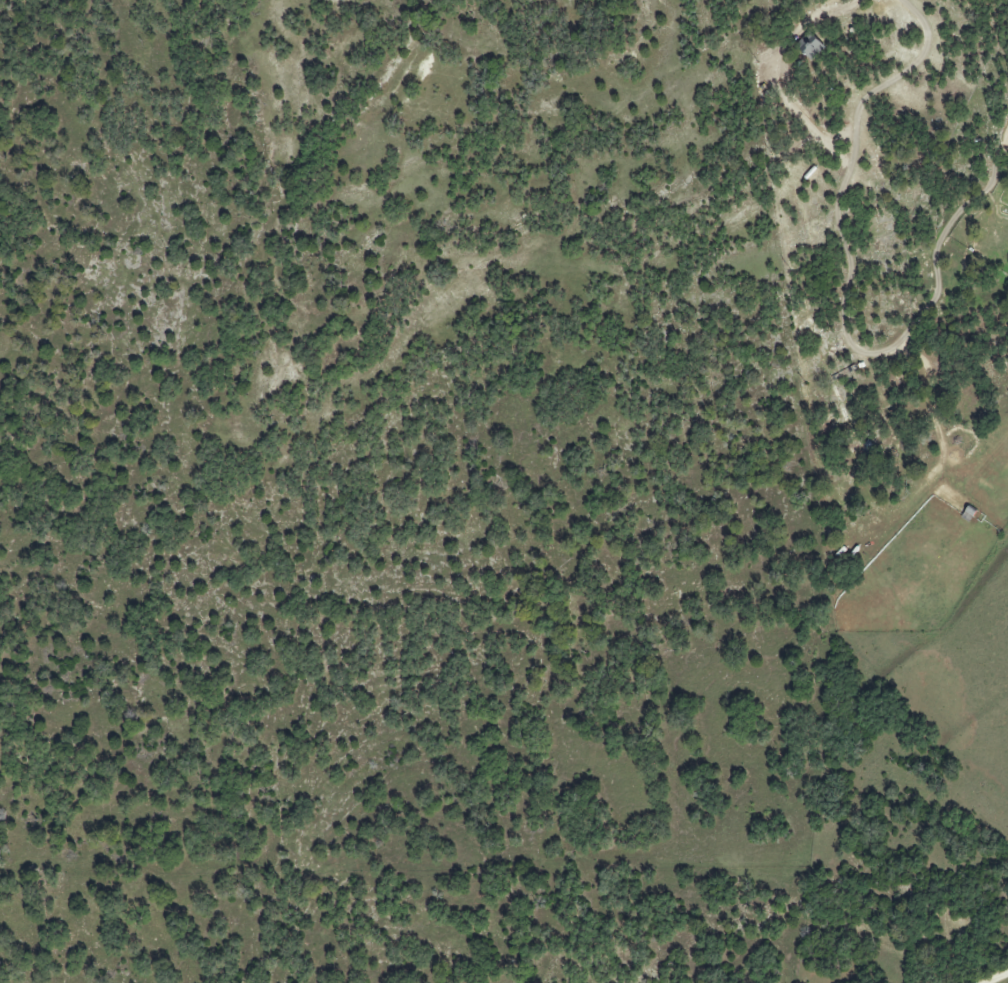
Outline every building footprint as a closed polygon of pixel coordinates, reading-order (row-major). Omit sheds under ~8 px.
[(811,62),(825,49),(811,33),(796,45),(811,62)]
